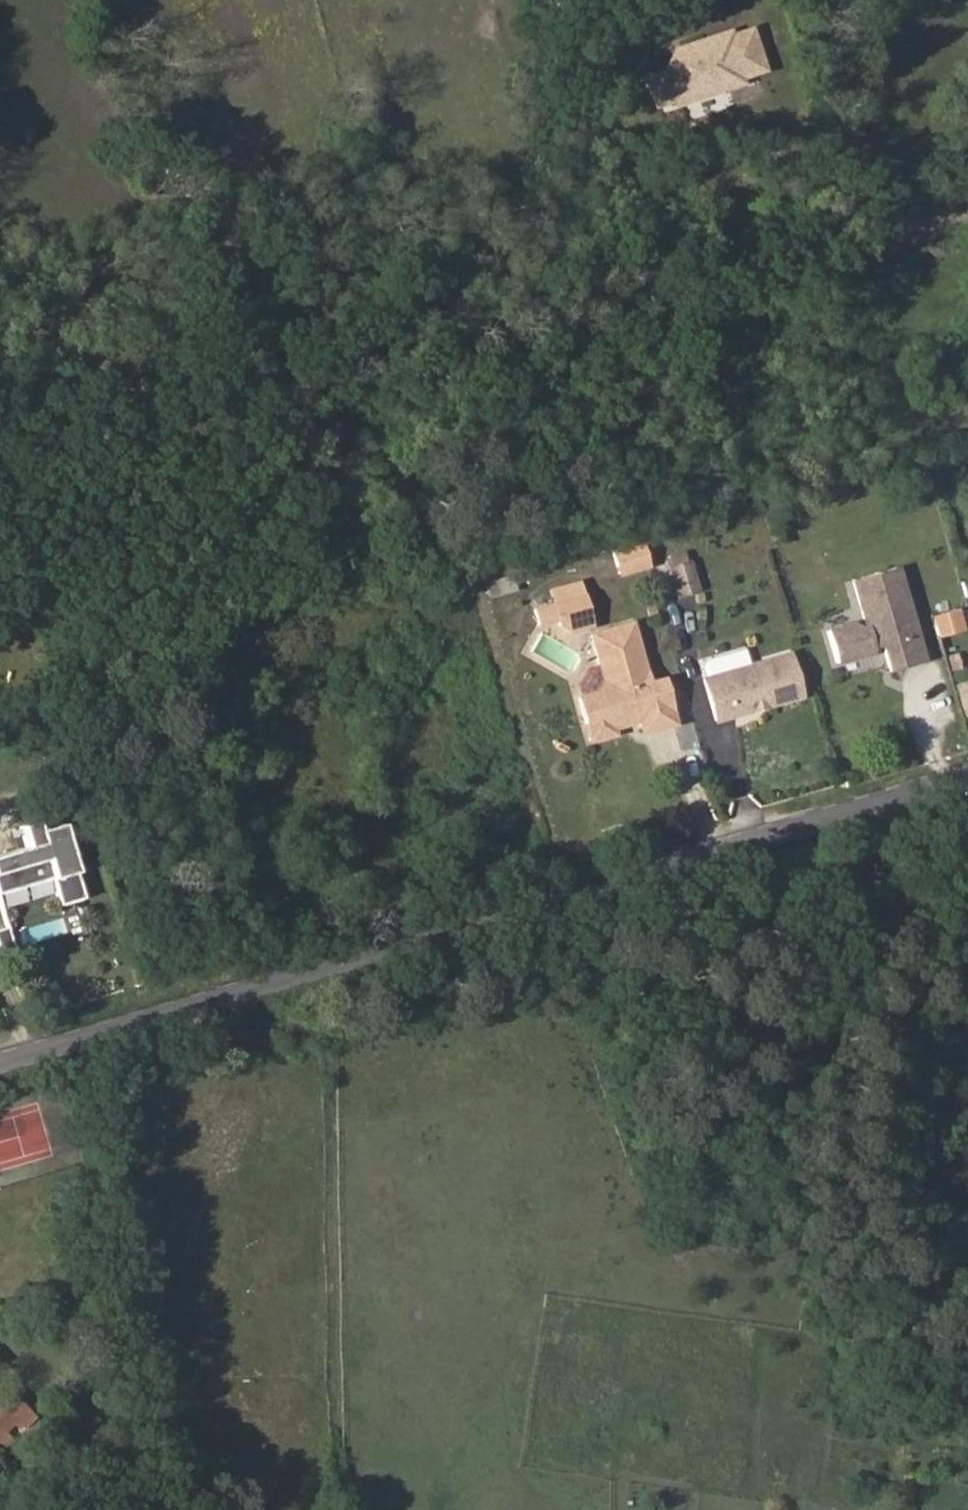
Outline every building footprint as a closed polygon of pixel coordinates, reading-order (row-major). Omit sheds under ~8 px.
[(648,562),(642,542),(613,550),(619,571),(648,562)] [(668,557),(679,595),(696,590),(685,552),(668,557)] [(848,583),(861,625),(854,627),(845,624),(824,630),(834,664),(867,654),(872,643),(882,640),(891,673),(922,663),(893,570),(848,583)] [(485,580),(489,597),(519,591),(515,574),(485,580)] [(588,628),(580,600),(533,614),(537,628),(556,623),(557,626),(569,633),(588,628)] [(934,626),(937,633),(961,627),(955,607),(931,614),(934,626)] [(630,626),(591,637),(604,683),(597,695),(579,700),(587,725),(609,719),(612,730),(641,721),(644,733),(674,725),(662,682),(647,686),(630,626)] [(748,668),(743,652),(704,663),(701,668),(704,680),(748,668)] [(748,668),(704,680),(716,721),(800,698),(789,657),(748,668)] [(954,683),(965,721),(967,720),(967,679),(954,683)] [(609,719),(587,725),(592,742),(614,735),(612,730),(609,719)] [(0,862),(0,900),(44,887),(52,913),(76,906),(53,832),(29,839),(33,851),(0,862)] [(0,936),(0,962),(8,959),(1,936),(0,936)] [(34,1416),(7,1390),(0,1396),(0,1450),(9,1440),(3,1433),(11,1425),(18,1432),(34,1416)]
